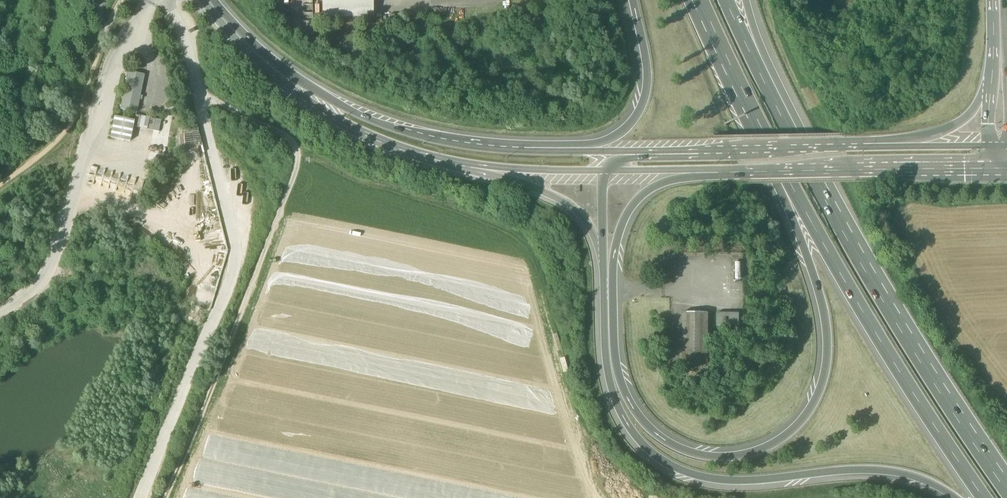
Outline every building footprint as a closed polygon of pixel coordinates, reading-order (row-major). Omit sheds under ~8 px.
[(322,17),(332,17),(333,17),(342,16),(342,17),(343,17),(343,16),(352,16),(352,17),(353,17),(353,16),(362,16),(363,16),(373,15),(372,0),(322,0),(322,17)] [(145,74),(128,71),(120,109),(137,112),(145,74)] [(161,121),(136,115),(134,121),(133,126),(158,132),(161,121)] [(134,121),(114,116),(110,137),(130,142),(133,126),(134,121)] [(708,363),(708,313),(684,313),(684,363),(708,363)] [(739,313),(718,313),(718,326),(739,326),(739,313)]
